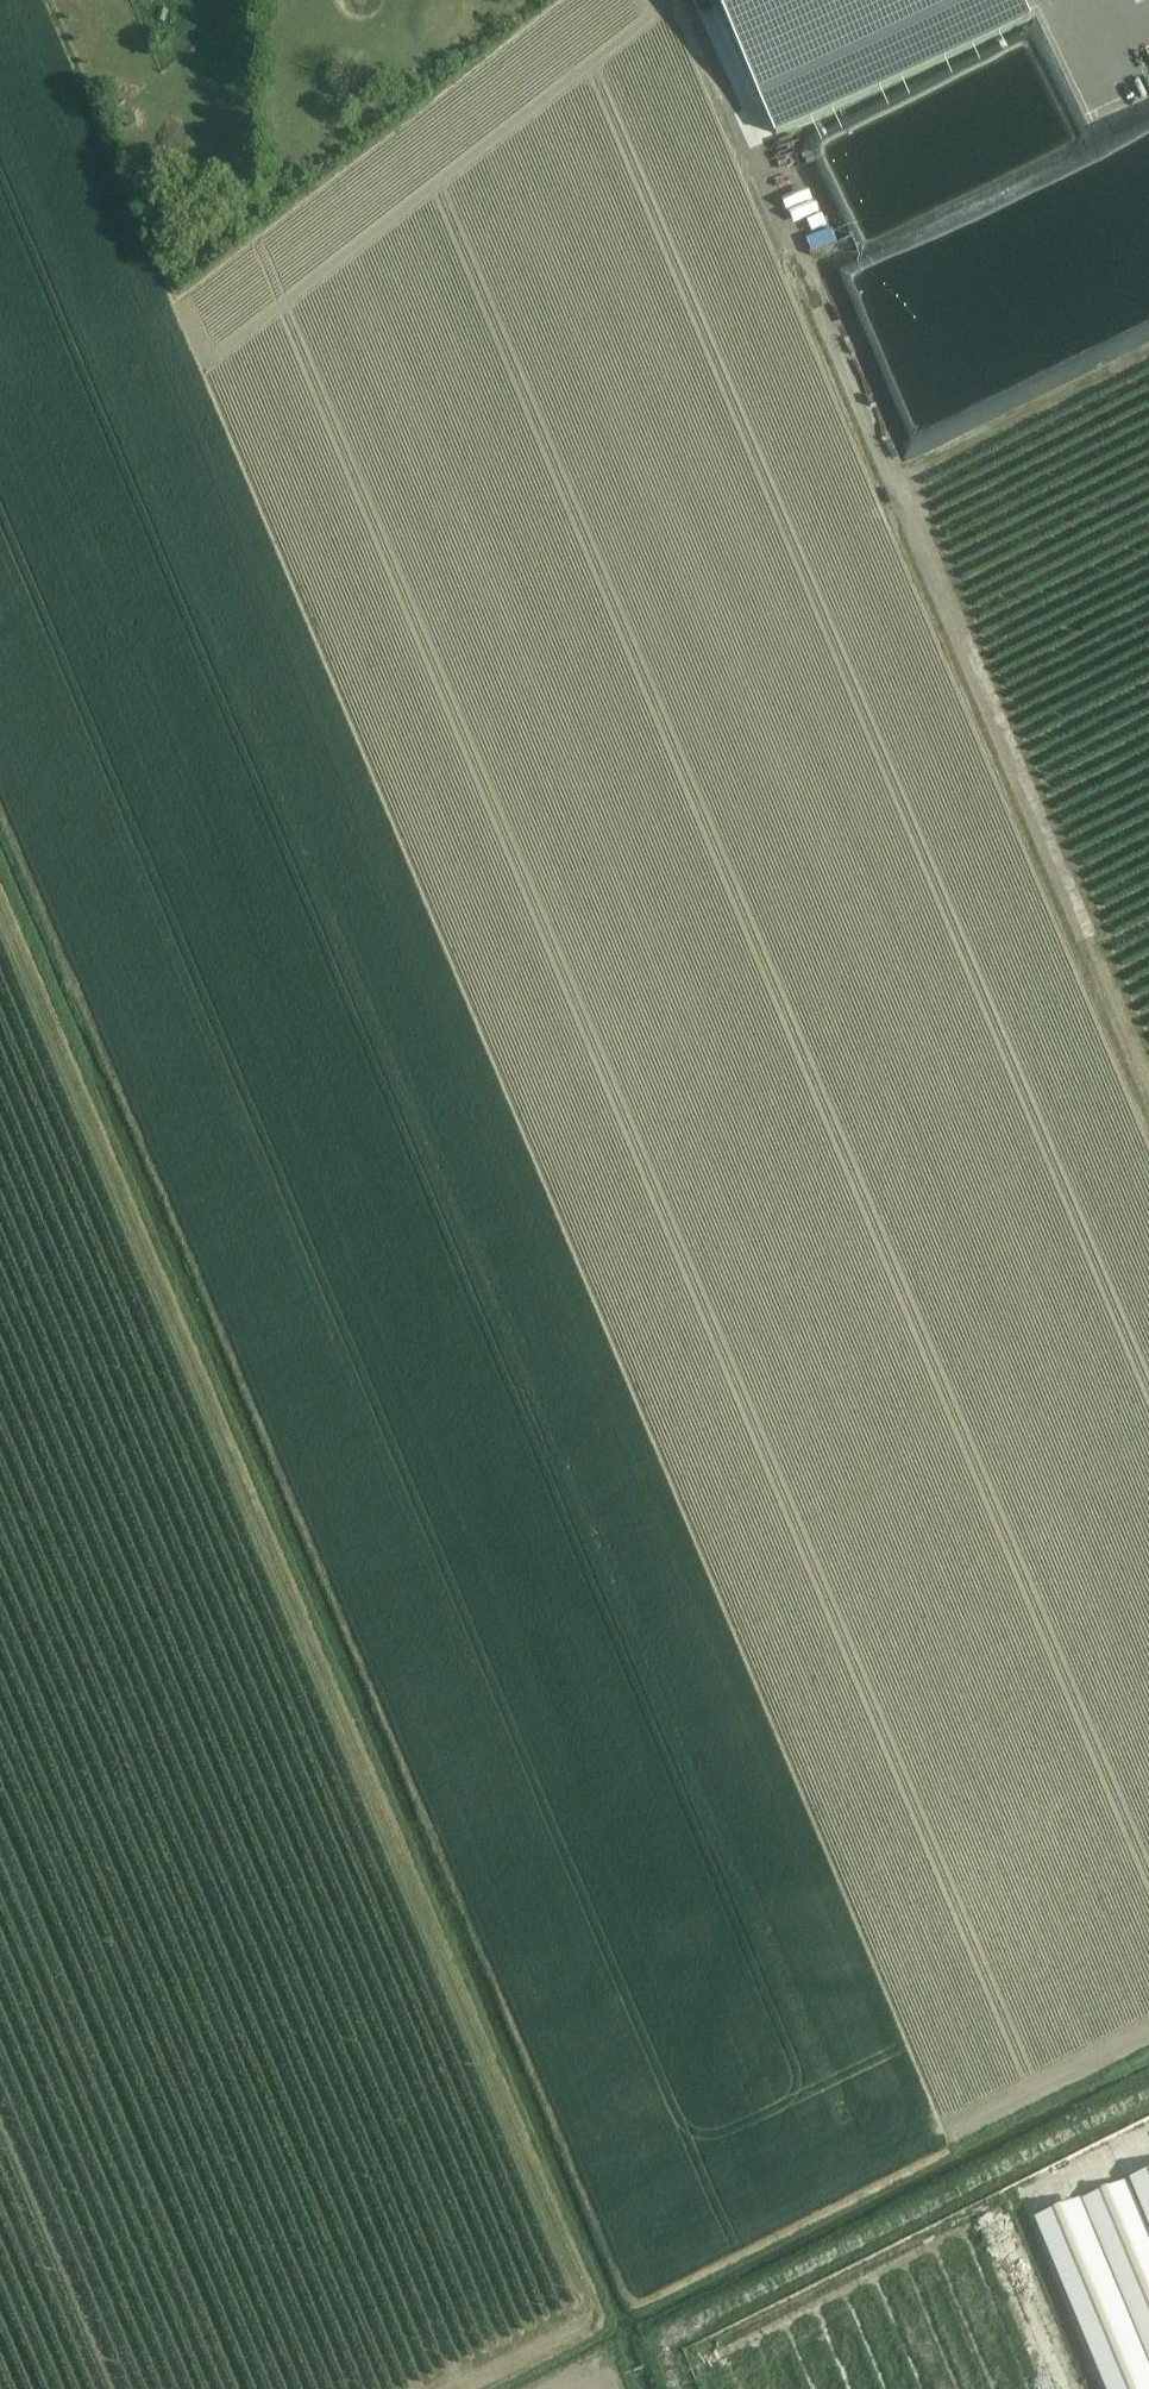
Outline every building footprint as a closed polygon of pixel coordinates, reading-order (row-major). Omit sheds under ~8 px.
[(775,135),(1029,20),(1020,0),(714,0),(775,135)] [(1121,2388),(1148,2388),(1148,2166),(1055,2199),(1121,2388)] [(993,2226),(1053,2388),(1094,2388),(1029,2213),(993,2226)] [(745,2362),(731,2367),(736,2382),(750,2377),(745,2362)]
